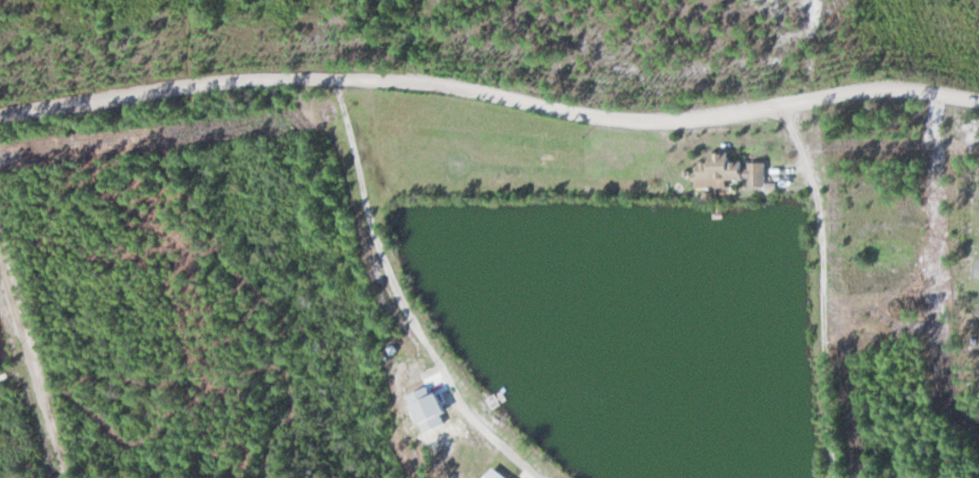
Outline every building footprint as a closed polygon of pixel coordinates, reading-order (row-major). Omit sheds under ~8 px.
[(769,188),(768,162),(734,163),(734,153),(714,154),(714,163),(701,163),(702,174),(697,174),(697,182),(752,181),(752,188),(769,188)]
